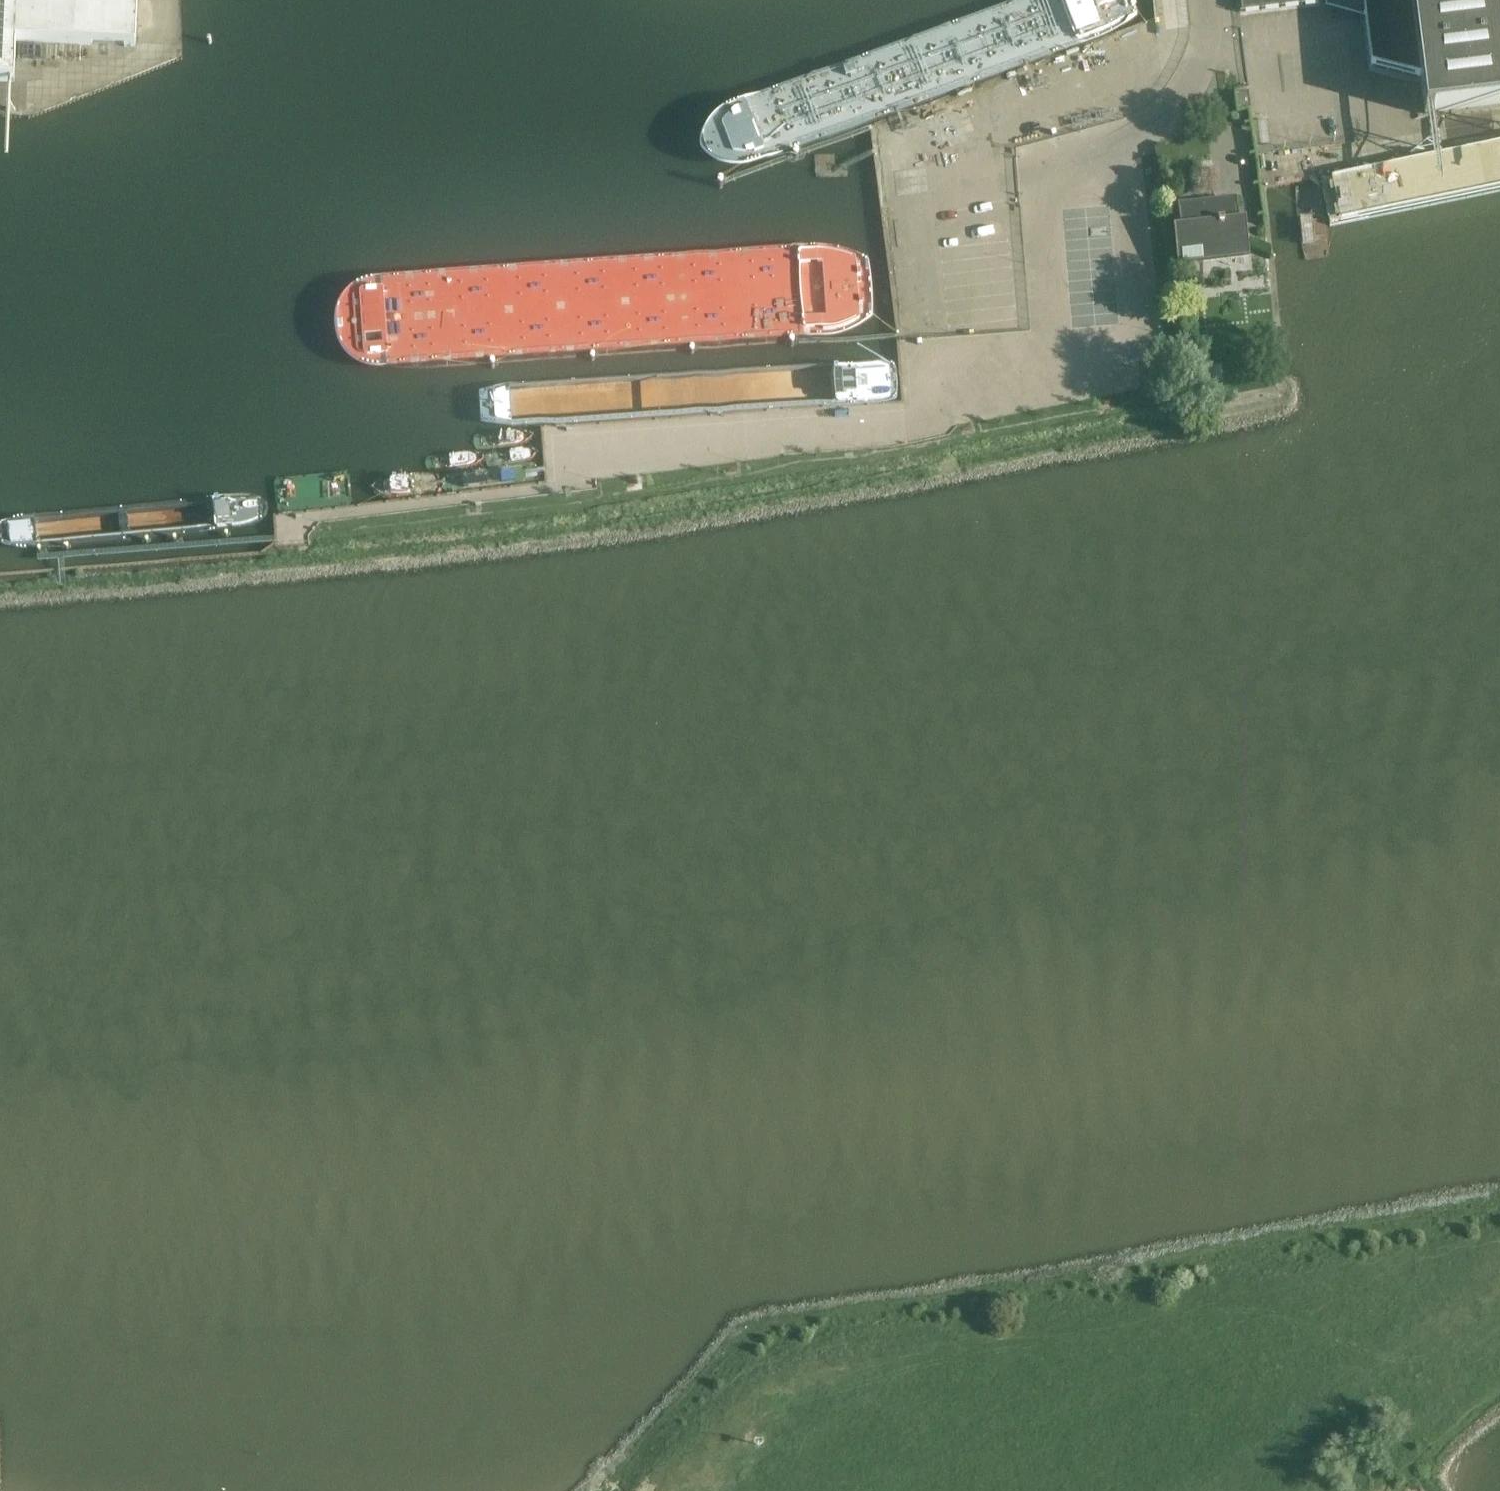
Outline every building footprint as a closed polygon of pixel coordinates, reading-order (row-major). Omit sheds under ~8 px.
[(14,83),(15,43),(135,47),(137,0),(0,0),(0,82),(14,83)] [(1241,12),(1247,12),(1258,10),(1262,10),(1275,8),(1312,3),(1324,2),(1341,7),(1341,8),(1341,9),(1341,10),(1342,11),(1343,12),(1344,13),(1345,13),(1346,13),(1347,13),(1349,13),(1350,12),(1351,12),(1352,11),(1352,10),(1363,13),(1363,18),(1369,66),(1420,80),(1424,115),(1499,106),(1499,11),(1499,0),(1239,0),(1241,12)] [(1239,111),(1250,110),(1247,92),(1239,93),(1234,94),(1236,112),(1239,111)] [(1236,201),(1235,198),(1216,201),(1216,204),(1180,208),(1183,231),(1179,231),(1182,256),(1246,248),(1243,224),(1241,224),(1238,201),(1236,201)] [(1160,369),(1157,369),(1155,369),(1157,384),(1166,383),(1165,372),(1164,368),(1160,369)]
